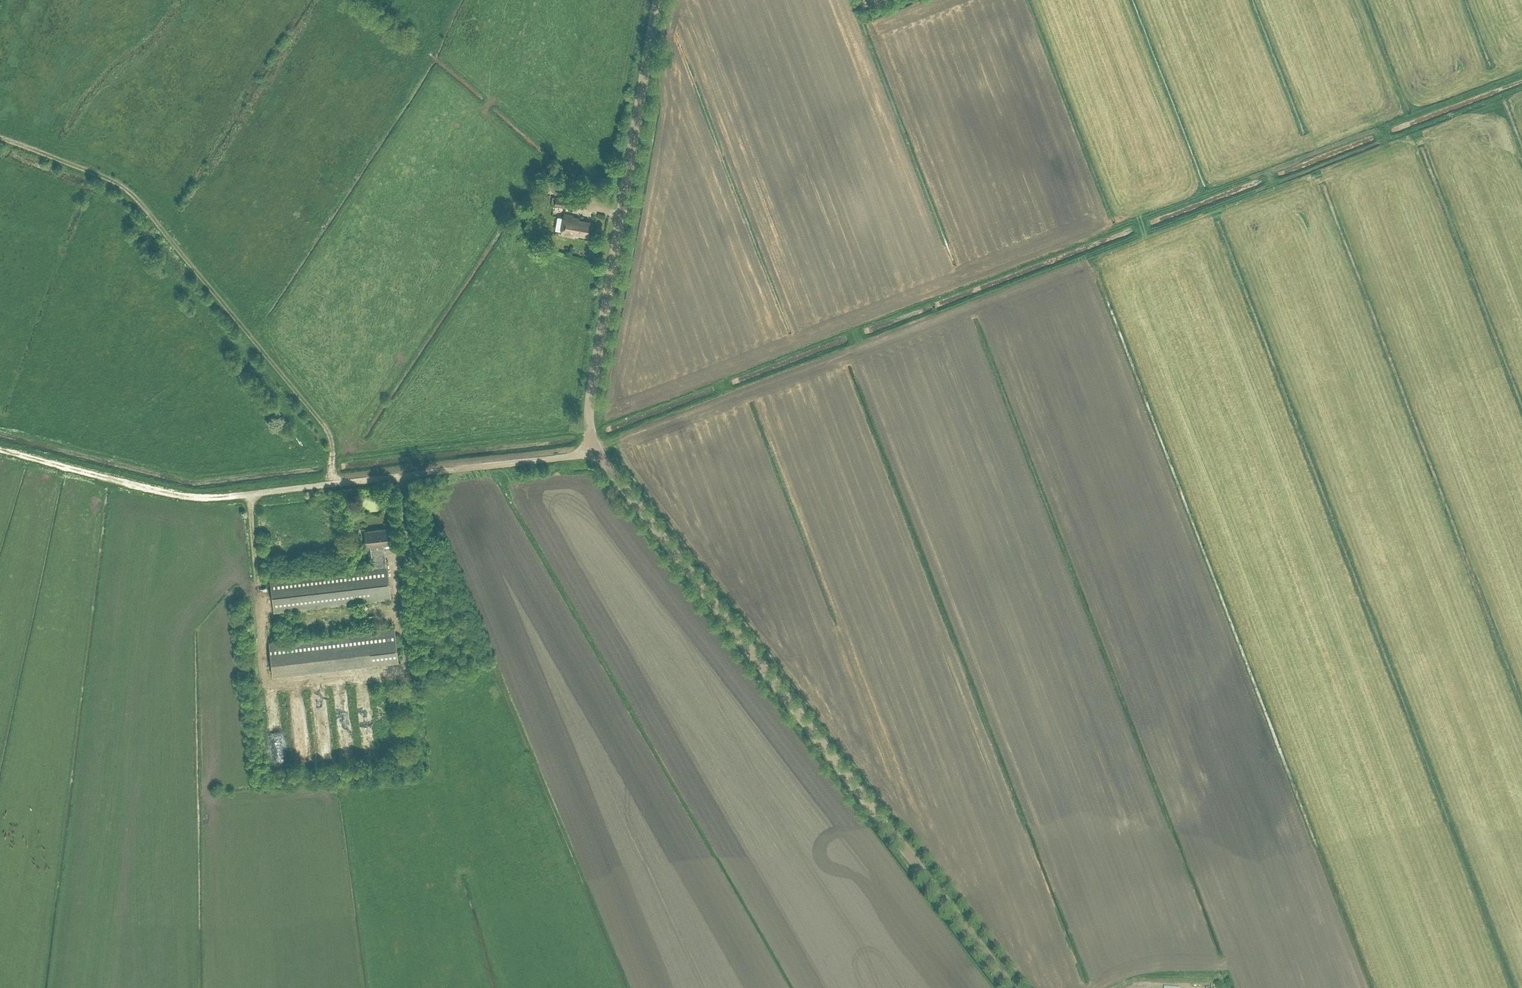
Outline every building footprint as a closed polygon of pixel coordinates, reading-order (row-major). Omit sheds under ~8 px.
[(567,198),(556,196),(549,195),(547,203),(554,204),(553,205),(565,207),(567,198)] [(587,235),(590,220),(573,217),(573,214),(564,213),(561,233),(575,236),(575,233),(587,235)] [(384,543),(391,543),(389,527),(365,529),(367,545),(370,545),(373,565),(271,577),(274,610),(391,597),(387,563),(384,543)] [(273,674),(399,659),(395,627),(269,641),(273,674)] [(371,713),(360,715),(366,748),(377,746),(371,713)]
